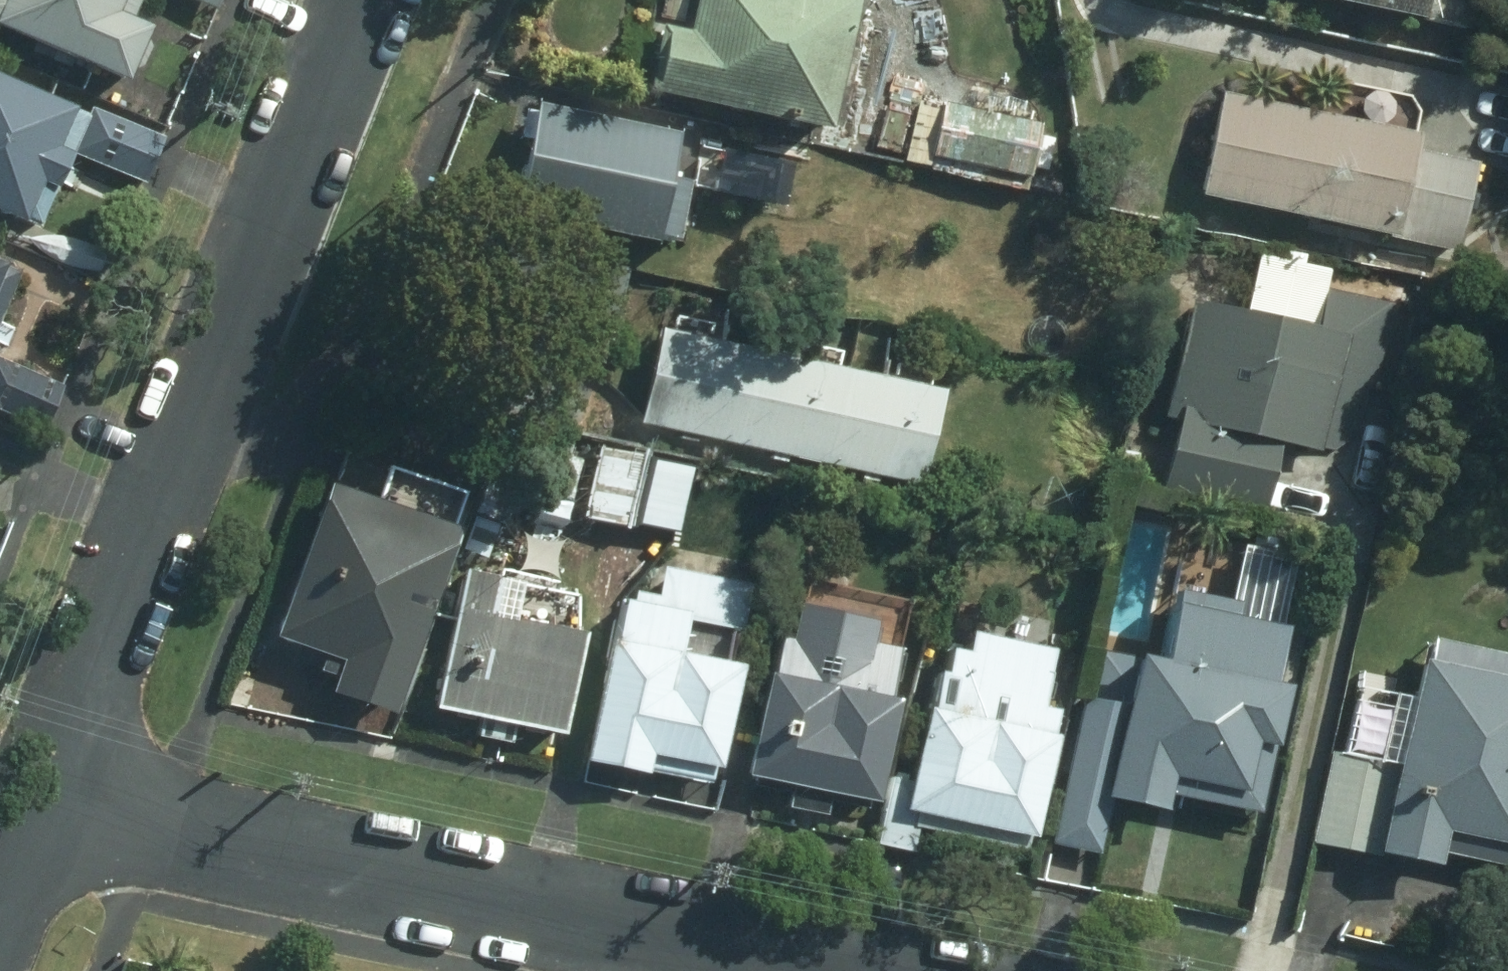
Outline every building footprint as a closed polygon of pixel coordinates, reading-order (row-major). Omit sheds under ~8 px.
[(119,81),(144,23),(127,15),(133,0),(0,0),(0,29),(119,81)] [(646,85),(826,126),(856,0),(695,0),(688,30),(662,24),(646,85)] [(1420,16),(1423,0),(1347,0),(1420,16)] [(31,223),(82,109),(0,72),(0,209),(31,223)] [(1220,90),(1198,193),(1458,247),(1477,159),(1413,146),(1415,132),(1220,90)] [(1023,189),(1038,121),(942,100),(927,167),(1023,189)] [(73,149),(144,180),(161,136),(93,105),(73,149)] [(521,105),(496,217),(628,249),(630,241),(653,247),(668,185),(648,180),(658,139),(521,105)] [(722,153),(693,149),(686,184),(716,189),(722,153)] [(16,269),(0,262),(0,307),(16,269)] [(1318,324),(1186,298),(1162,415),(1177,418),(1160,498),(1262,519),(1277,439),(1316,447),(1319,434),(1357,441),(1368,386),(1376,388),(1393,302),(1325,288),(1318,324)] [(659,325),(637,421),(731,441),(752,345),(659,325)] [(752,345),(731,441),(825,461),(847,366),(752,345)] [(43,428),(63,381),(0,353),(0,408),(43,428)] [(847,366),(825,461),(920,481),(941,385),(847,366)] [(582,510),(669,527),(682,463),(597,446),(582,510)] [(578,459),(549,451),(531,517),(561,525),(578,459)] [(328,692),(390,713),(453,526),(447,523),(458,490),(386,465),(375,499),(324,482),(273,635),(321,651),(315,668),(333,674),(328,692)] [(496,571),(458,564),(430,707),(474,716),(472,733),(508,740),(512,723),(557,732),(578,626),(489,609),(496,571)] [(611,638),(604,637),(581,761),(644,772),(647,762),(710,773),(711,766),(717,768),(750,583),(661,567),(657,595),(631,590),(628,600),(618,597),(611,638)] [(1166,808),(1168,792),(1257,812),(1286,685),(1268,680),(1288,592),(1238,582),(1234,601),(1173,588),(1159,656),(1132,651),(1119,710),(1076,700),(1062,770),(1107,779),(1103,794),(1166,808)] [(769,672),(763,671),(745,774),(755,776),(753,783),(789,790),(786,804),(824,811),(827,798),(864,804),(865,800),(874,802),(893,697),(886,695),(894,648),(869,643),(873,618),(794,603),(788,636),(775,634),(769,672)] [(919,850),(923,825),(1020,846),(1023,834),(1031,836),(1054,731),(1047,729),(1052,707),(1038,704),(1051,646),(967,629),(963,649),(948,645),(942,668),(933,666),(926,705),(921,705),(907,781),(889,778),(876,842),(919,850)] [(1430,634),(1423,661),(1418,659),(1396,762),(1331,748),(1311,841),(1377,855),(1378,848),(1438,861),(1440,851),(1507,865),(1507,652),(1430,634)]
